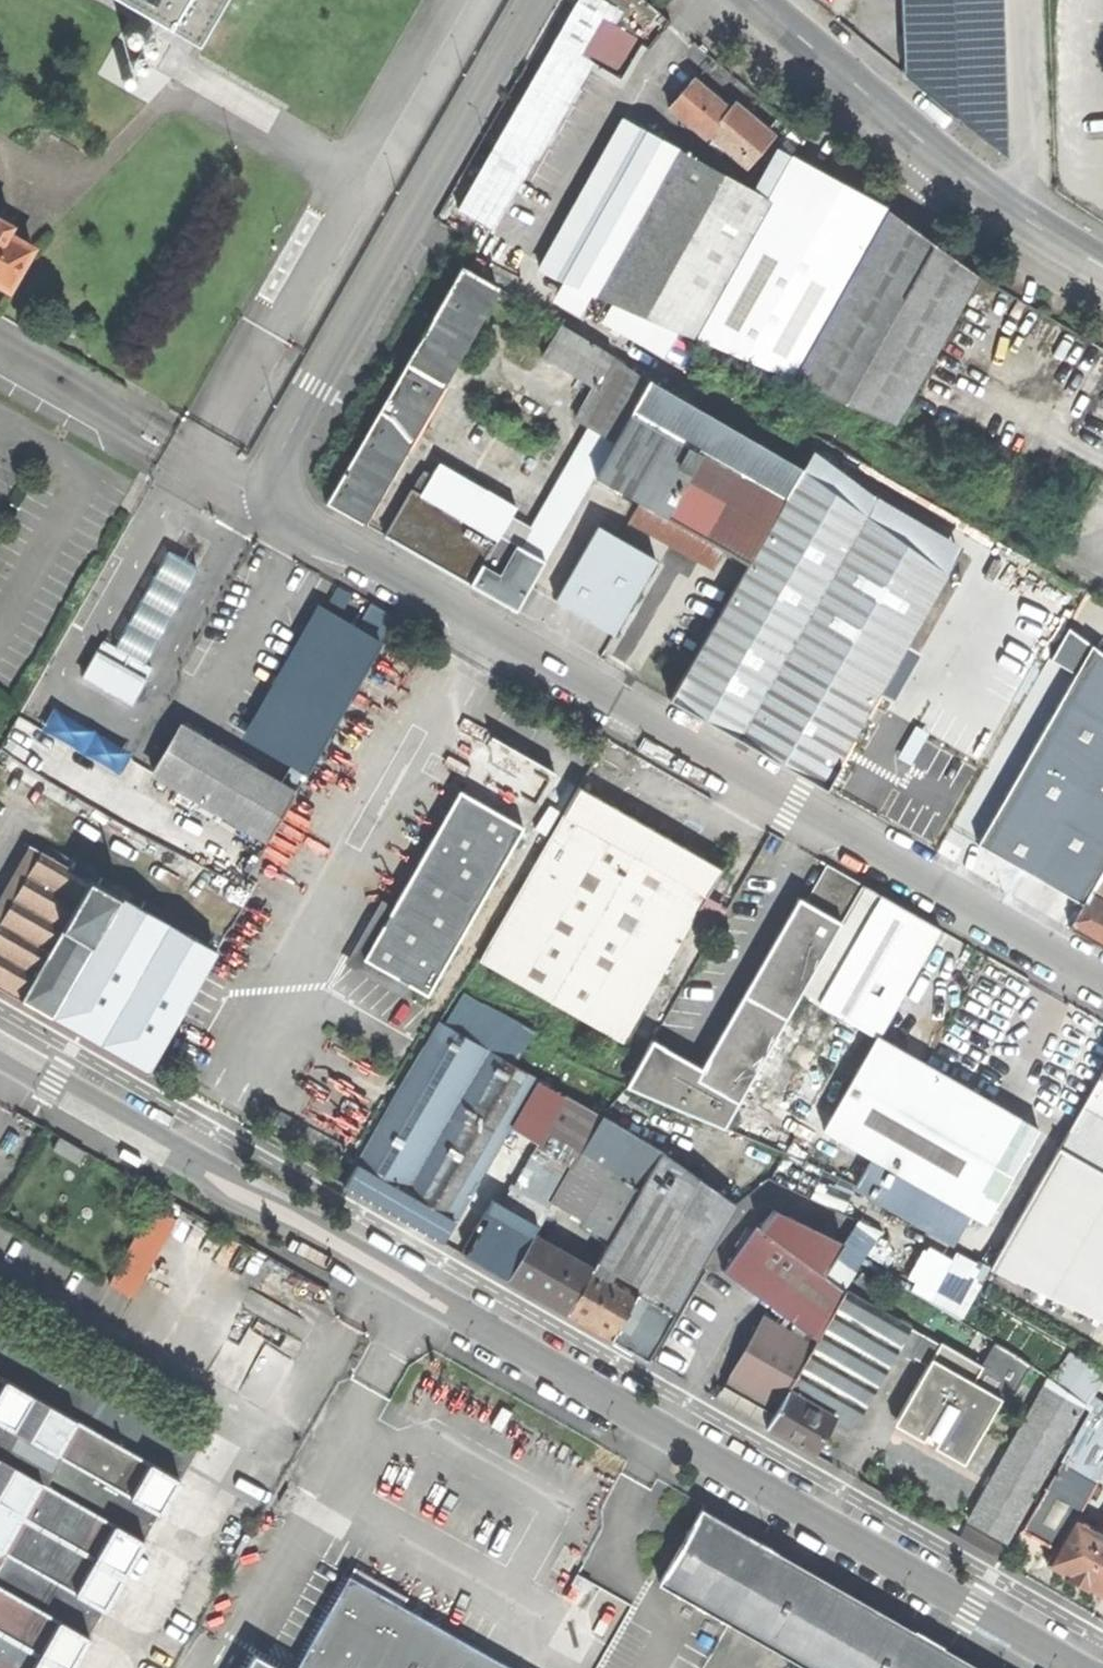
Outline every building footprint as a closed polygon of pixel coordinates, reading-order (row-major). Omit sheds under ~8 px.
[(194,41),(218,0),(125,0),(194,41)] [(492,225),(610,19),(646,42),(666,19),(644,0),(572,0),(453,204),(492,225)] [(903,32),(904,70),(904,73),(1006,156),(1009,159),(1003,0),(902,0),(903,32)] [(91,69),(127,91),(157,40),(122,19),(91,69)] [(704,133),(744,165),(771,132),(733,99),(727,106),(713,94),(691,74),(664,105),(702,136),(704,133)] [(549,241),(535,267),(686,332),(765,197),(637,126),(567,248),(549,241)] [(797,144),(789,158),(812,171),(819,156),(797,144)] [(789,158),(765,197),(686,332),(891,419),(974,277),(885,210),(812,171),(789,158)] [(6,287),(30,246),(4,231),(8,223),(0,218),(0,284),(6,287)] [(340,508),(359,519),(494,285),(458,262),(325,499),(340,508)] [(410,487),(383,532),(515,609),(542,560),(559,531),(593,470),(636,495),(723,545),(747,559),(668,696),(744,740),(820,784),(941,572),(800,466),(645,378),(594,344),(557,322),(539,354),(591,385),(574,414),(590,423),(520,544),(498,532),(514,503),(458,471),(455,478),(434,466),(418,492),(410,487)] [(715,561),(723,545),(636,495),(628,509),(664,530),(715,561)] [(570,538),(559,531),(542,560),(554,567),(570,538)] [(355,625),(384,642),(399,618),(376,604),(370,600),(355,625)] [(245,733),(307,770),(384,642),(355,625),(322,605),(245,733)] [(1069,626),(1050,658),(1073,672),(975,841),(1084,903),(1102,869),(1102,651),(1069,626)] [(908,638),(927,739),(948,735),(947,730),(965,727),(962,708),(965,707),(959,674),(941,677),(933,633),(908,638)] [(129,770),(141,752),(66,705),(55,723),(129,770)] [(149,769),(264,838),(291,793),(176,724),(149,769)] [(589,790),(578,783),(558,818),(536,855),(532,863),(527,871),(511,898),(475,958),(617,1041),(653,981),(693,912),(701,900),(704,895),(709,887),(713,878),(721,866),(705,857),(683,844),(669,836),(649,825),(646,823),(632,815),(625,811),(622,809),(614,804),(589,790)] [(518,821),(454,785),(359,954),(392,973),(422,991),(518,821)] [(144,1070),(212,950),(83,874),(89,864),(71,853),(65,864),(29,842),(0,893),(0,987),(144,1070)] [(641,1052),(559,1043),(555,1052),(721,1123),(797,989),(874,1035),(938,926),(907,908),(859,881),(846,874),(830,865),(810,903),(802,898),(780,937),(777,935),(700,1068),(662,1048),(662,1044),(651,1038),(641,1052)] [(1084,903),(1070,926),(1102,945),(1102,869),(1084,903)] [(725,907),(704,895),(701,900),(693,912),(714,925),(725,907)] [(389,1209),(439,1238),(531,1073),(434,1017),(422,1042),(342,1183),(389,1209)] [(1102,1317),(1102,1063),(1031,1189),(1000,1243),(989,1262),(1102,1317)] [(537,1221),(566,1169),(578,1148),(600,1112),(565,1092),(500,1202),(537,1221)] [(597,1328),(645,1356),(733,1201),(658,1150),(600,1112),(578,1148),(636,1183),(606,1236),(591,1264),(565,1310),(597,1328)] [(138,1163),(140,1159),(120,1148),(115,1156),(131,1164),(136,1167),(138,1163)] [(583,1220),(606,1236),(636,1183),(578,1148),(566,1169),(601,1190),(583,1220)] [(958,1224),(1000,1243),(1031,1189),(990,1167),(958,1224)] [(151,1297),(183,1213),(154,1202),(122,1286),(151,1297)] [(483,1262),(506,1276),(529,1235),(488,1211),(464,1251),(483,1262)] [(836,1295),(841,1287),(753,1223),(722,1265),(814,1336),(836,1295)] [(533,1291),(565,1310),(591,1264),(531,1231),(529,1235),(506,1276),(533,1291)] [(917,1342),(836,1295),(814,1336),(810,1343),(775,1405),(765,1423),(790,1439),(812,1451),(832,1415),(850,1425),(893,1350),(908,1358),(917,1342)] [(736,1382),(775,1405),(810,1343),(760,1315),(725,1376),(736,1382)] [(86,1632),(85,1630),(100,1604),(102,1605),(142,1536),(140,1534),(155,1508),(157,1509),(201,1433),(0,1319),(0,1667),(66,1667),(86,1632)] [(652,1353),(683,1370),(695,1349),(665,1331),(652,1353)] [(936,1341),(893,1415),(903,1430),(949,1456),(964,1457),(1001,1393),(1009,1398),(1030,1361),(993,1340),(979,1365),(936,1341)] [(1081,1399),(1047,1376),(967,1520),(1003,1539),(1081,1399)] [(1020,1525),(1056,1545),(1049,1560),(1064,1569),(1065,1573),(1073,1578),(1087,1586),(1089,1583),(1102,1592),(1102,1528),(1074,1512),(1093,1477),(1088,1475),(1102,1448),(1102,1416),(1088,1404),(1020,1525)] [(809,1667),(979,1667),(896,1620),(699,1507),(657,1581),(809,1667)] [(990,1553),(995,1544),(943,1514),(938,1523),(990,1553)] [(502,1662),(430,1621),(348,1574),(295,1667),(498,1667),(502,1662)] [(254,1652),(245,1667),(280,1667),(254,1652)] [(702,1653),(668,1654),(668,1667),(702,1667),(702,1653)]
